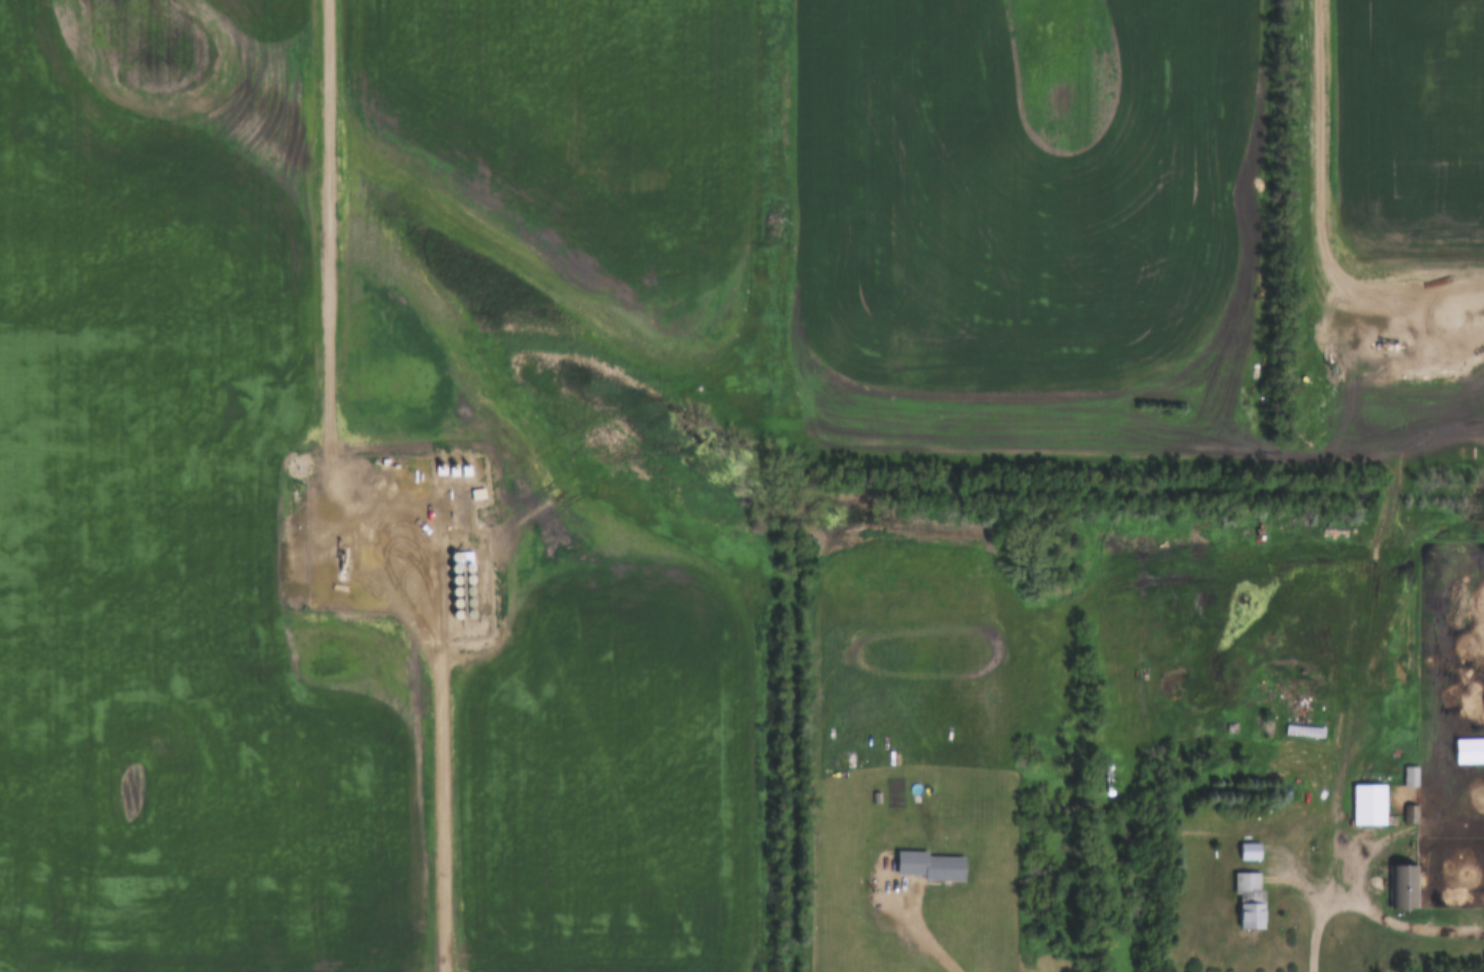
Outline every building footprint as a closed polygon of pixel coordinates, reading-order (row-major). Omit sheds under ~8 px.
[(1323,737),(1323,728),(1284,728),(1284,737),(1323,737)] [(1403,768),(1403,786),(1416,786),(1416,768),(1403,768)] [(1384,785),(1352,785),(1352,825),(1384,825),(1384,785)] [(1260,843),(1239,843),(1239,860),(1260,860),(1260,843)] [(963,857),(923,857),(923,881),(963,881),(963,857)] [(1389,909),(1414,909),(1414,864),(1389,864),(1389,909)] [(1239,895),(1239,930),(1262,930),(1262,873),(1233,873),(1233,895),(1239,895)]
